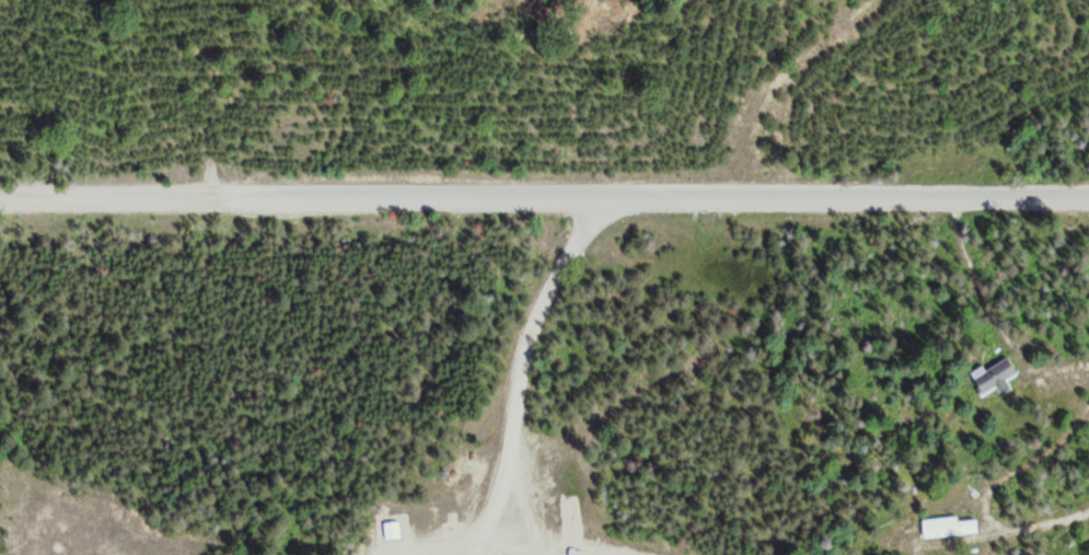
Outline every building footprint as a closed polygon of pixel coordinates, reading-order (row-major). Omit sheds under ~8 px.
[(1017,374),(1008,357),(973,375),(984,396),(1009,382),(1007,379),(1017,374)] [(921,519),(922,536),(978,532),(976,516),(921,519)] [(385,521),(385,539),(399,539),(399,521),(385,521)]
